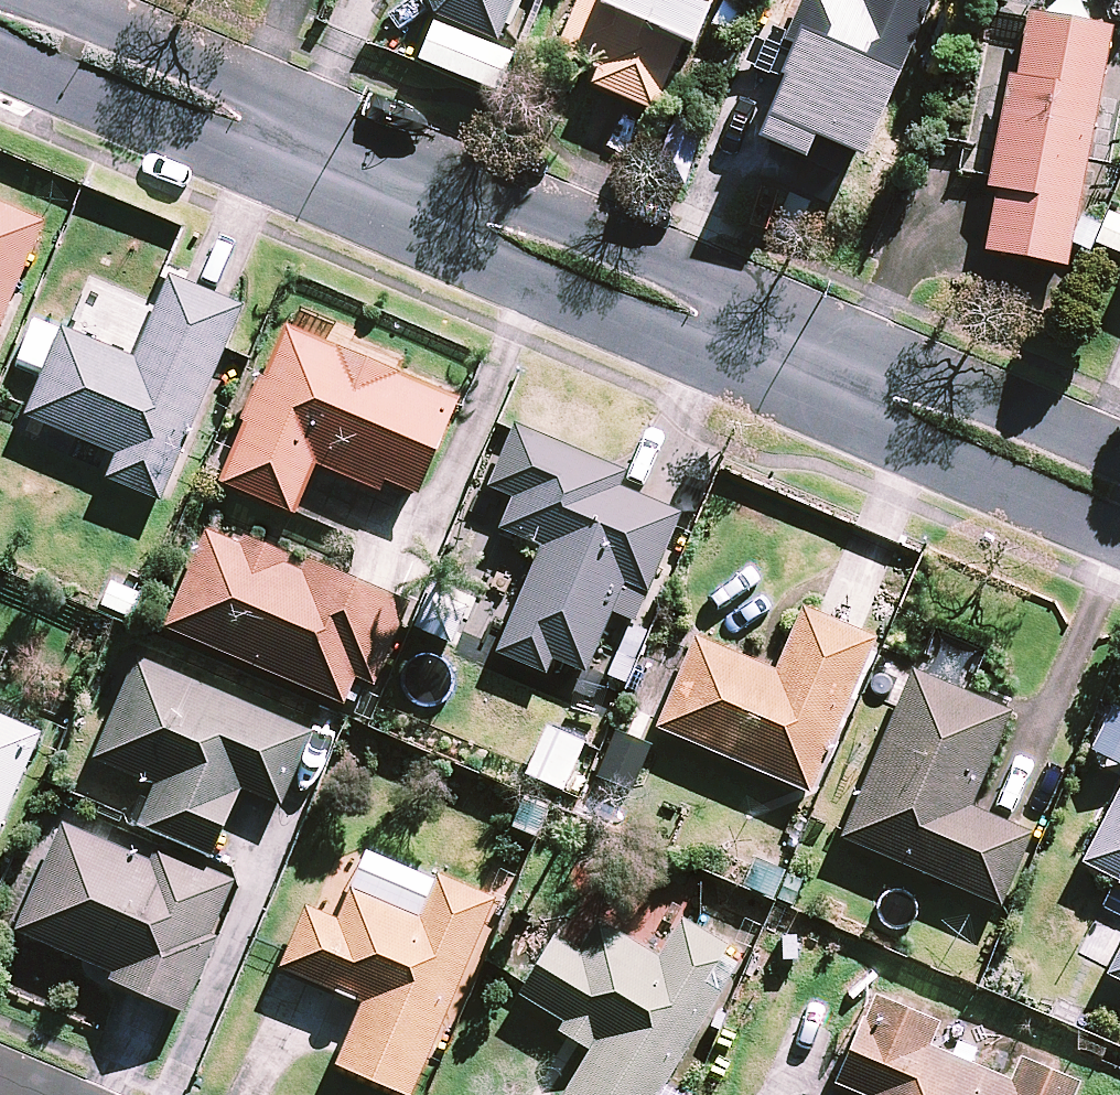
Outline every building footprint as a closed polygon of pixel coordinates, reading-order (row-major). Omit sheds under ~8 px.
[(499,46),(518,0),(430,0),(424,15),(499,46)] [(684,41),(696,46),(715,0),(606,0),(603,8),(573,81),(654,114),(684,41)] [(865,6),(850,0),(808,0),(795,32),(805,36),(762,141),(841,173),(862,123),(873,127),(925,0),(867,0),(865,6)] [(996,253),(991,278),(1036,287),(1041,262),(1066,267),(1114,29),(1030,12),(1017,77),(1011,76),(989,187),(999,189),(986,251),(996,253)] [(509,55),(436,25),(421,61),(494,91),(509,55)] [(0,206),(0,326),(43,224),(0,206)] [(1107,206),(1088,248),(1119,262),(1119,212),(1107,206)] [(242,308),(171,278),(135,360),(64,330),(27,416),(118,455),(108,478),(160,500),(242,308)] [(293,511),(314,461),(381,489),(384,481),(419,496),(458,402),(395,375),(399,365),(347,343),(344,352),(287,328),(223,482),(293,511)] [(636,621),(683,510),(626,486),(630,476),(515,428),(490,489),(514,499),(501,529),(543,547),(498,653),(546,674),(553,658),(586,672),(612,610),(636,621)] [(408,607),(211,525),(168,630),(344,703),(356,674),(377,683),(408,607)] [(876,642),(803,611),(776,673),(696,639),(658,728),(810,794),(876,642)] [(309,733),(139,659),(96,759),(158,786),(140,826),(212,857),(242,787),(278,803),(309,733)] [(1011,714),(914,672),(843,839),(1002,906),(1033,832),(972,806),(1011,714)] [(40,734),(0,717),(0,830),(40,734)] [(585,745),(549,729),(528,774),(564,791),(585,745)] [(1083,863),(1119,882),(1119,790),(1083,863)] [(152,862),(61,825),(18,933),(113,971),(109,980),(185,1011),(237,882),(157,850),(152,862)] [(438,877),(420,919),(351,888),(336,921),(309,909),(283,967),(365,1004),(338,1064),(407,1094),(414,1094),(499,904),(438,877)] [(616,933),(598,921),(579,951),(557,937),(521,995),(566,1023),(559,1033),(591,1054),(565,1094),(680,1094),(664,1085),(745,959),(684,920),(658,960),(616,933)] [(1107,974),(1119,981),(1119,950),(1107,974)] [(874,997),(837,1084),(863,1094),(1073,1094),(1078,1084),(1023,1060),(1012,1084),(928,1047),(938,1024),(874,997)]
